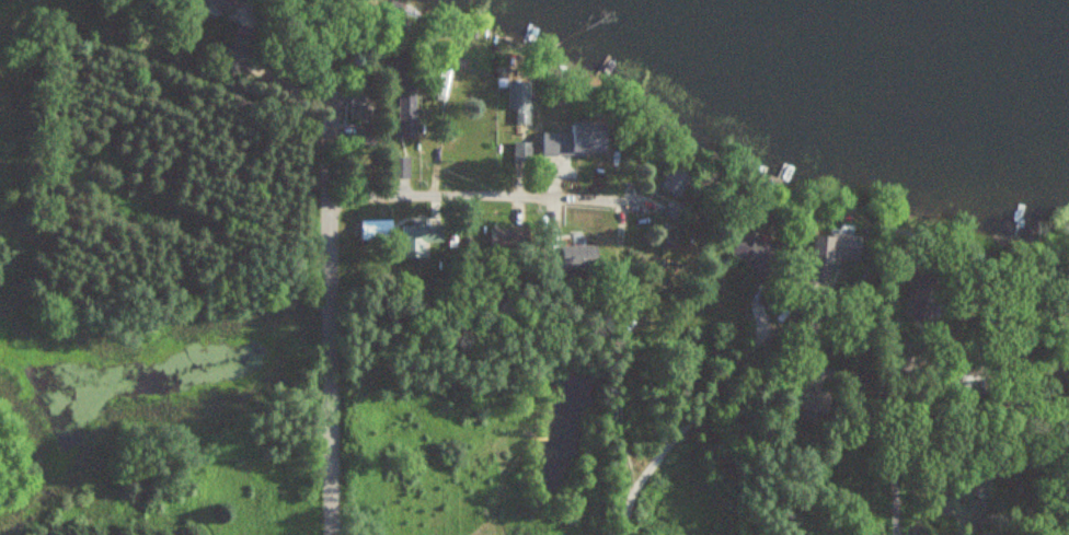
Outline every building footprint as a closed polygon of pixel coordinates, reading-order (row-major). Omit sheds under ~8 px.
[(239,12),(242,0),(196,0),(239,12)] [(521,126),(530,126),(530,81),(508,81),(508,108),(521,108),(521,126)] [(349,120),(375,120),(375,85),(349,85),(349,120)] [(416,90),(398,90),(398,137),(416,137),(416,90)] [(610,153),(610,122),(573,122),(573,133),(542,133),(542,154),(610,153)] [(661,187),(679,197),(691,175),(673,164),(661,187)] [(391,220),(360,220),(360,240),(391,240),(391,220)] [(441,243),(441,224),(401,224),(401,259),(423,259),(423,243),(441,243)] [(787,244),(740,232),(733,260),(780,272),(787,244)] [(816,233),(814,288),(836,290),(837,263),(865,264),(867,235),(816,233)] [(560,245),(560,269),(597,269),(597,245),(560,245)]
